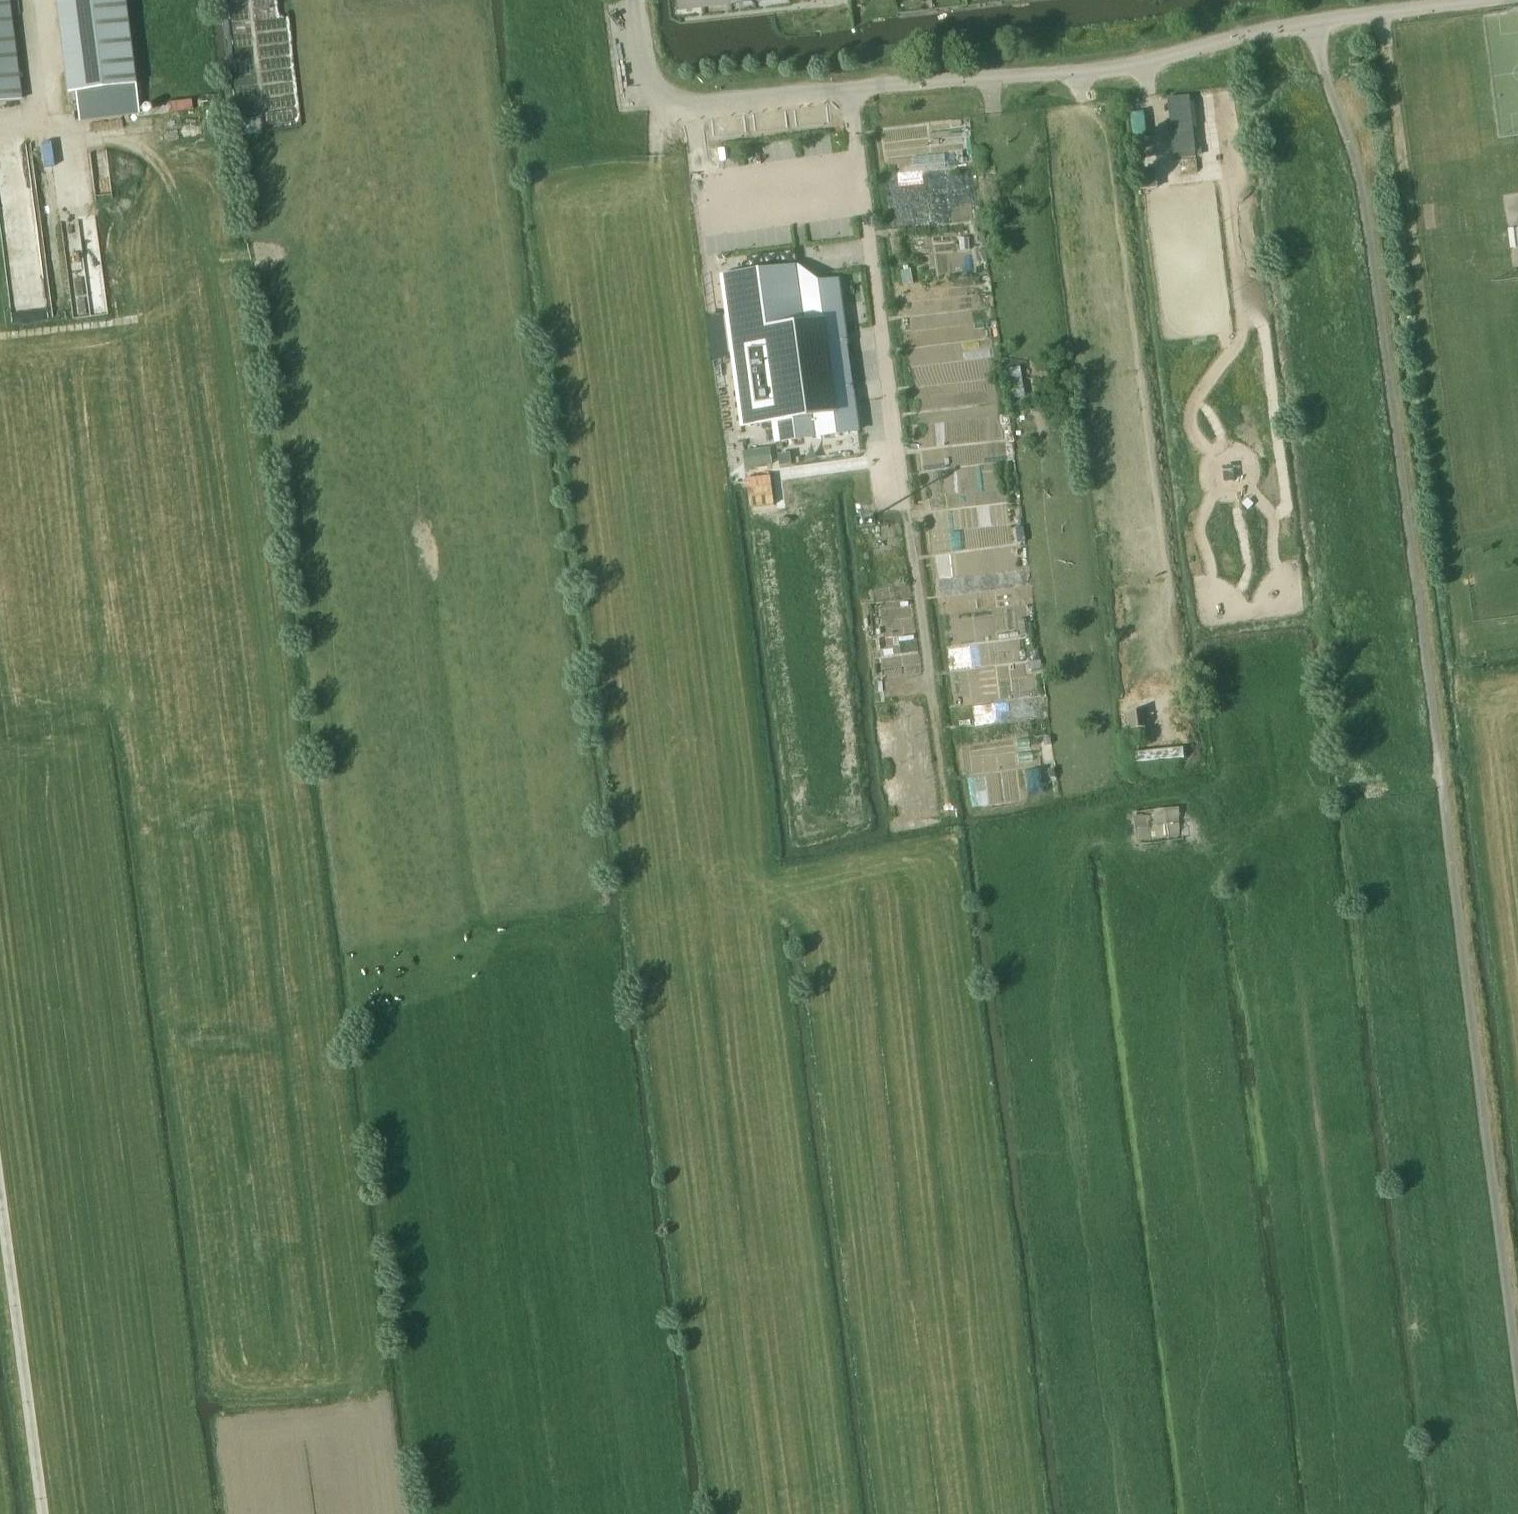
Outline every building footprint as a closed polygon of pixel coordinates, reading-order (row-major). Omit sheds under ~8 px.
[(20,101),(6,0),(0,0),(0,103),(20,101)] [(66,95),(75,94),(135,86),(123,0),(53,0),(66,95)] [(680,9),(705,7),(705,0),(679,0),(680,9)] [(135,86),(75,94),(79,122),(79,124),(138,117),(138,114),(135,86)] [(1189,96),(1167,99),(1173,154),(1195,151),(1189,96)] [(819,107),(821,127),(832,126),(829,105),(819,107)] [(821,127),(819,107),(808,108),(811,129),(821,127)] [(811,129),(808,108),(798,109),(800,130),(811,129)] [(800,130),(798,109),(788,110),(790,131),(800,130)] [(780,132),(790,131),(788,110),(777,111),(780,132)] [(769,133),(780,132),(777,111),(767,113),(769,133)] [(759,135),(769,133),(767,113),(756,114),(759,135)] [(749,136),(759,135),(756,114),(746,115),(749,136)] [(738,137),(749,136),(746,115),(736,116),(738,137)] [(728,138),(738,137),(736,116),(725,118),(728,138)] [(717,140),(728,138),(725,118),(715,119),(717,140)] [(707,141),(717,140),(715,119),(705,120),(707,141)] [(697,142),(707,141),(705,120),(694,121),(697,142)] [(686,143),(697,142),(694,121),(684,122),(686,143)] [(686,143),(684,122),(674,124),(676,144),(686,143)] [(985,251),(976,252),(977,263),(986,262),(985,251)] [(721,277),(741,426),(772,422),(775,442),(859,431),(838,280),(801,285),(798,267),(721,277)] [(1005,370),(1010,399),(1025,397),(1021,367),(1005,370)] [(1008,416),(1000,417),(1001,425),(1009,424),(1008,416)] [(772,464),(770,448),(743,451),(745,468),(772,464)] [(794,462),(792,450),(780,452),(781,464),(794,462)] [(1144,711),(1129,713),(1131,729),(1133,729),(1145,727),(1147,727),(1147,726),(1144,711)]
